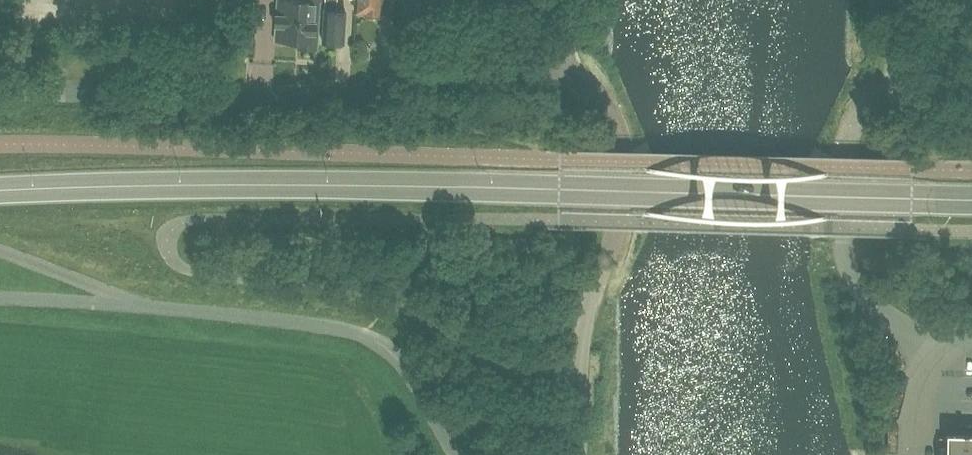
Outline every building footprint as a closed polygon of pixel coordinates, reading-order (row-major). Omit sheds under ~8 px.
[(286,0),(277,0),(276,14),(275,14),(275,26),(276,26),(275,39),(303,41),(303,48),(317,49),(320,2),(320,0),(307,0),(307,1),(286,0)] [(323,40),(344,41),(346,9),(337,8),(337,0),(325,0),(323,40)] [(355,11),(376,12),(380,13),(381,0),(356,0),(355,11)] [(958,433),(947,433),(946,452),(944,452),(943,454),(971,454),(971,434),(958,433)]
